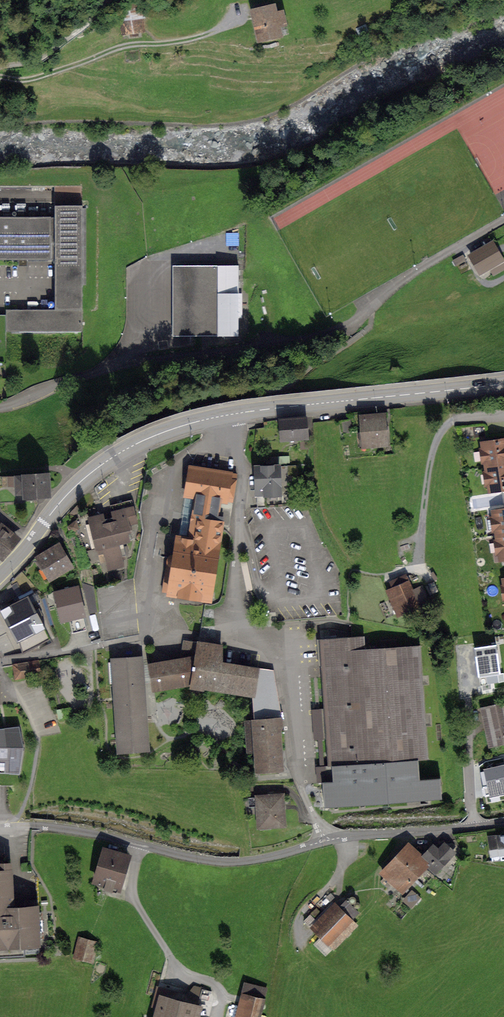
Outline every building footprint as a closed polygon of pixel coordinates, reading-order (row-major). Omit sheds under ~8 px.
[(272,7),(247,11),(253,44),(278,39),(276,29),(284,28),(281,13),(274,14),(272,7)] [(146,23),(123,26),(124,38),(147,35),(146,23)] [(0,220),(0,262),(57,261),(57,313),(11,314),(11,333),(85,332),(83,210),(54,210),(55,219),(0,220)] [(482,277),(503,265),(503,260),(495,244),(471,257),(482,277)] [(241,267),(174,267),(175,338),(240,337),(240,322),(245,322),(245,295),(241,295),(241,267)] [(387,417),(361,420),(365,450),(391,447),(387,417)] [(278,424),(280,443),(309,441),(307,421),(278,424)] [(481,446),(489,496),(503,494),(503,442),(481,446)] [(253,472),(255,510),(296,508),(294,469),(253,472)] [(52,498),(50,472),(21,474),(23,499),(52,498)] [(167,594),(213,601),(224,528),(216,527),(220,503),(231,505),(235,482),(185,474),(167,594)] [(134,506),(88,517),(98,556),(105,554),(109,571),(124,568),(119,546),(134,543),(130,526),(138,524),(134,506)] [(491,515),(501,565),(503,564),(503,513),(491,515)] [(2,562),(22,539),(2,522),(0,525),(0,560),(2,562)] [(38,562),(49,582),(72,569),(61,549),(38,562)] [(392,593),(388,595),(399,621),(419,612),(416,607),(427,602),(422,591),(414,595),(407,580),(390,588),(392,593)] [(87,617),(81,592),(55,599),(61,623),(87,617)] [(17,642),(45,628),(29,595),(0,610),(17,642)] [(367,641),(321,643),(329,808),(444,802),(443,781),(420,782),(419,762),(427,761),(422,647),(367,650),(367,641)] [(154,691),(188,686),(254,697),(258,672),(219,665),(221,649),(195,644),(192,661),(150,668),(154,691)] [(496,644),(475,647),(476,657),(478,676),(500,673),(496,644)] [(42,678),(40,660),(12,664),(14,681),(42,678)] [(119,753),(149,751),(143,660),(114,662),(119,753)] [(484,707),(487,725),(492,746),(503,744),(503,703),(484,707)] [(254,773),(283,772),(282,721),(252,722),(254,773)] [(0,732),(0,772),(18,772),(19,732),(0,732)] [(485,796),(503,792),(503,766),(499,767),(486,770),(487,778),(481,779),(485,796)] [(257,800),(258,831),(283,829),(282,798),(257,800)] [(490,840),(493,862),(503,861),(503,838),(490,840)] [(436,847),(422,861),(429,867),(437,875),(456,856),(447,846),(441,852),(436,847)] [(422,861),(409,847),(382,874),(401,894),(429,867),(422,861)] [(129,859),(102,851),(93,882),(120,890),(129,859)] [(45,950),(41,908),(14,908),(13,870),(0,871),(0,952),(45,950)] [(315,944),(325,955),(356,924),(346,913),(315,944)] [(95,965),(100,945),(82,940),(77,960),(95,965)] [(267,988),(244,982),(235,1016),(260,1016),(267,988)] [(199,1009),(161,998),(156,1016),(196,1016),(199,1009)]
